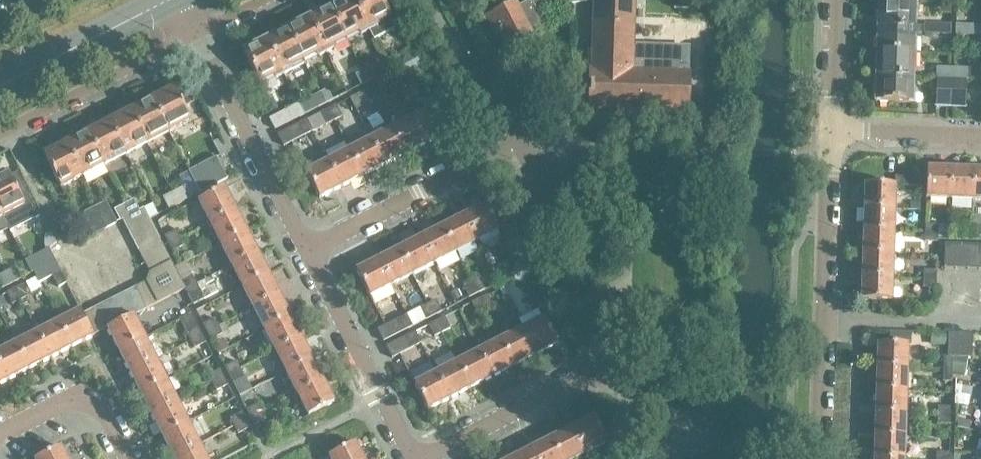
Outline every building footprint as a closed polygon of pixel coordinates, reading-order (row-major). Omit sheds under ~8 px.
[(353,0),(346,0),(342,2),(342,0),(337,0),(328,5),(345,39),(358,32),(360,35),(368,31),(353,0)] [(368,31),(374,40),(395,29),(380,0),(353,0),(368,31)] [(537,12),(546,9),(557,6),(569,4),(571,4),(571,0),(537,0),(531,2),(531,1),(516,8),(514,4),(488,18),(496,34),(499,33),(499,34),(500,34),(507,46),(530,35),(544,27),(537,12)] [(571,4),(583,3),(595,3),(593,71),(590,71),(589,114),(621,115),(622,112),(687,113),(689,73),(686,72),(687,47),(632,47),(633,0),(571,0),(571,4)] [(914,29),(915,3),(879,3),(879,6),(879,18),(878,18),(878,19),(880,19),(880,27),(878,27),(914,29)] [(345,39),(328,5),(316,11),(318,15),(309,19),(326,53),(335,48),(334,45),(345,39)] [(326,53),(309,19),(300,24),(298,20),(286,26),(303,61),(316,54),(317,57),(326,53)] [(936,34),(936,25),(924,24),(924,33),(936,34)] [(950,34),(950,25),(936,25),(936,34),(950,34)] [(303,61),(286,26),(273,33),(275,36),(266,41),(283,75),(293,70),(292,66),(303,61)] [(967,35),(967,26),(956,26),(956,35),(967,35)] [(967,26),(967,35),(980,35),(980,31),(980,26),(967,26)] [(913,53),(914,29),(878,27),(878,28),(880,28),(880,36),(878,36),(877,37),(878,37),(878,49),(877,49),(877,52),(913,53)] [(283,75),(266,41),(257,46),(255,42),(244,48),(246,51),(244,52),(260,82),(272,76),(274,79),(283,75)] [(912,78),(913,53),(877,52),(877,56),(877,68),(876,68),(876,69),(879,69),(878,77),(876,77),(912,78)] [(402,68),(422,58),(407,53),(402,68)] [(418,73),(422,58),(402,68),(418,73)] [(370,67),(362,71),(368,82),(376,78),(370,67)] [(937,69),(937,79),(949,79),(949,69),(937,69)] [(966,69),(954,69),(954,79),(966,80),(966,69)] [(368,82),(362,71),(355,75),(360,86),(368,82)] [(911,104),(912,78),(876,77),(876,78),(878,78),(878,85),(876,85),(876,87),(876,99),(875,103),(879,103),(879,104),(887,104),(887,103),(911,104)] [(948,107),(949,79),(937,79),(936,95),(936,107),(948,107)] [(965,108),(966,89),(966,80),(954,79),(953,107),(965,108)] [(378,84),(371,87),(377,99),(384,95),(378,84)] [(377,99),(371,87),(363,91),(368,103),(377,99)] [(161,100),(154,103),(169,132),(190,121),(188,117),(189,117),(184,107),(183,108),(174,88),(160,95),(161,100)] [(328,89),(319,93),(325,104),(332,100),(328,89)] [(325,104),(319,93),(312,97),(317,108),(325,104)] [(355,108),(350,98),(328,109),(334,121),(342,117),(341,115),(355,108)] [(169,132),(154,103),(152,99),(139,106),(139,111),(133,114),(147,143),(169,132)] [(304,114),(298,104),(288,109),(269,119),(275,129),(293,120),(304,114)] [(435,106),(413,117),(426,143),(448,132),(435,106)] [(334,121),(328,109),(321,113),(327,125),(334,121)] [(147,143),(133,114),(131,110),(130,111),(117,117),(118,122),(111,125),(126,154),(147,143)] [(405,154),(426,143),(413,117),(392,128),(405,154)] [(312,131),(307,120),(299,124),(305,135),(312,131)] [(126,154),(111,125),(109,121),(96,128),(96,133),(89,136),(104,165),(126,154)] [(302,137),(305,135),(299,124),(296,125),(277,135),(283,146),(302,137)] [(384,165),(405,154),(392,128),(370,139),(384,165)] [(104,165),(89,136),(87,132),(74,139),(75,144),(68,147),(66,143),(65,144),(82,177),(104,165)] [(362,176),(384,165),(370,139),(349,150),(362,176)] [(82,177),(65,144),(67,148),(60,151),(57,148),(43,155),(53,174),(58,184),(60,188),(82,177)] [(341,187),(362,176),(349,150),(328,161),(341,187)] [(189,171),(192,178),(200,193),(221,182),(227,179),(216,157),(189,171)] [(319,198),(341,187),(328,161),(306,172),(319,198)] [(949,199),(950,169),(927,168),(926,198),(949,199)] [(972,199),(973,170),(950,169),(949,199),(972,199)] [(973,170),(972,199),(980,200),(980,170),(973,170)] [(3,217),(8,226),(29,215),(24,206),(25,206),(22,202),(23,201),(22,201),(28,198),(24,190),(18,193),(18,192),(8,173),(0,177),(0,210),(3,217)] [(865,184),(864,208),(894,209),(895,186),(920,187),(921,178),(895,177),(895,186),(865,184)] [(200,193),(192,178),(171,188),(174,192),(180,203),(200,193)] [(198,201),(209,223),(235,210),(224,188),(198,201)] [(180,203),(174,192),(163,198),(169,209),(180,203)] [(133,200),(124,205),(130,215),(139,210),(133,200)] [(106,202),(95,207),(106,229),(116,223),(114,218),(106,202)] [(130,215),(124,205),(114,210),(120,221),(122,220),(122,219),(130,215)] [(485,205),(464,216),(477,242),(499,230),(485,205)] [(106,229),(95,207),(84,213),(89,223),(79,228),(85,239),(106,229)] [(144,208),(139,210),(130,215),(122,219),(122,220),(128,230),(149,219),(144,208)] [(893,232),(894,209),(864,208),(863,231),(893,232)] [(246,231),(235,210),(209,223),(220,244),(246,231)] [(477,242),(464,216),(442,227),(455,253),(477,242)] [(133,241),(155,230),(149,219),(128,230),(133,241)] [(938,234),(938,225),(925,225),(925,234),(938,234)] [(971,238),(971,226),(963,226),(963,238),(971,238)] [(980,226),(971,226),(971,238),(979,238),(980,226)] [(455,253),(442,227),(421,238),(434,264),(455,253)] [(139,251),(160,240),(155,230),(133,241),(139,251)] [(165,236),(168,243),(180,238),(177,231),(165,236)] [(257,252),(246,231),(220,244),(231,265),(257,252)] [(892,255),(893,232),(863,231),(863,254),(892,255)] [(937,243),(938,237),(938,234),(925,234),(925,243),(937,243)] [(184,246),(180,238),(168,243),(172,251),(184,246)] [(434,264),(421,238),(399,249),(413,274),(434,264)] [(144,262),(166,251),(160,240),(139,251),(144,262)] [(956,268),(957,244),(945,244),(944,268),(956,268)] [(968,269),(969,245),(957,244),(956,268),(968,269)] [(980,269),(980,245),(969,245),(968,269),(980,269)] [(413,274),(399,249),(378,260),(391,285),(413,274)] [(33,272),(54,260),(49,250),(44,252),(25,262),(31,273),(33,272)] [(150,273),(172,262),(166,251),(144,262),(150,273),(149,273),(150,273)] [(268,274),(257,252),(231,265),(242,287),(268,274)] [(892,278),(892,255),(863,254),(862,277),(892,278)] [(60,272),(54,260),(33,272),(39,282),(52,276),(60,272)] [(391,285),(378,260),(356,271),(369,297),(391,285)] [(181,281),(174,267),(172,262),(150,273),(149,273),(146,280),(148,281),(159,302),(185,289),(181,281)] [(196,283),(193,275),(185,262),(174,267),(181,281),(185,289),(196,283)] [(516,265),(513,272),(528,277),(531,269),(516,265)] [(14,268),(4,273),(9,284),(19,279),(14,268)] [(936,279),(937,270),(924,270),(924,279),(936,279)] [(66,283),(60,272),(52,276),(58,287),(66,283)] [(528,277),(513,272),(511,280),(525,285),(528,277)] [(4,273),(0,275),(0,288),(9,284),(4,273)] [(279,295),(268,274),(242,287),(253,308),(279,295)] [(891,301),(892,278),(862,277),(861,300),(891,301)] [(479,279),(471,283),(476,293),(483,289),(479,279)] [(936,288),(936,279),(924,279),(923,288),(936,288)] [(148,281),(146,280),(146,282),(137,286),(147,308),(159,302),(148,281)] [(189,296),(200,291),(196,283),(185,289),(189,296)] [(476,293),(471,283),(464,286),(469,296),(476,293)] [(22,285),(14,289),(20,300),(27,296),(22,285)] [(147,308),(137,286),(126,292),(137,313),(147,308)] [(20,300),(14,289),(7,293),(12,303),(20,300)] [(458,289),(449,293),(454,301),(462,297),(458,289)] [(204,298),(200,291),(189,296),(193,304),(204,298)] [(137,313),(126,292),(115,297),(126,319),(133,315),(137,313)] [(290,316),(279,295),(253,308),(264,330),(290,316)] [(492,306),(487,296),(480,299),(484,310),(492,306)] [(126,319),(115,297),(105,303),(116,324),(126,319)] [(534,298),(517,306),(524,320),(541,311),(534,298)] [(484,310),(480,299),(473,303),(478,313),(484,310)] [(436,300),(428,304),(434,315),(442,311),(436,300)] [(116,324),(105,303),(93,309),(104,330),(107,328),(116,324)] [(434,315),(428,304),(420,308),(426,319),(434,315)] [(104,330),(93,309),(82,314),(93,336),(93,335),(104,330)] [(93,336),(82,314),(80,310),(58,321),(71,347),(93,336)] [(179,319),(186,333),(190,340),(201,335),(190,313),(179,319)] [(144,337),(133,315),(126,319),(116,324),(107,328),(118,350),(144,337)] [(412,327),(406,315),(398,319),(404,331),(412,327)] [(301,338),(290,316),(264,330),(275,351),(301,338)] [(445,317),(437,321),(443,332),(450,329),(445,317)] [(543,318),(522,329),(535,355),(557,344),(543,318)] [(203,324),(207,332),(219,326),(215,319),(203,324)] [(398,319),(395,321),(377,330),(383,341),(401,332),(404,331),(398,319)] [(71,347),(58,321),(37,332),(50,358),(71,347)] [(443,332),(437,321),(429,325),(435,336),(443,332)] [(223,334),(219,326),(207,332),(211,339),(223,334)] [(513,366),(535,355),(522,329),(500,340),(513,366)] [(29,369),(50,358),(37,332),(16,343),(29,369)] [(421,343),(415,332),(407,336),(413,347),(421,343)] [(960,356),(960,333),(948,333),(948,341),(948,356),(952,356),(960,356)] [(972,342),(972,334),(960,333),(960,356),(971,357),(972,342)] [(205,342),(201,335),(190,340),(193,348),(205,342)] [(407,336),(404,338),(386,347),(392,358),(410,349),(413,347),(407,336)] [(155,358),(144,337),(118,350),(129,372),(155,358)] [(312,359),(301,338),(275,351),(286,372),(312,359)] [(224,339),(213,345),(217,353),(228,348),(224,339)] [(492,377),(513,366),(500,340),(479,351),(492,377)] [(29,369),(16,343),(0,351),(0,366),(7,380),(29,369)] [(878,344),(877,367),(907,368),(908,345),(878,344)] [(471,388),(492,377),(479,351),(457,362),(471,388)] [(952,370),(952,356),(948,356),(943,356),(943,370),(952,370)] [(166,380),(155,358),(129,372),(140,393),(166,380)] [(323,381),(312,359),(286,372),(297,394),(323,381)] [(237,361),(225,367),(229,375),(241,369),(237,361)] [(449,399),(471,388),(457,362),(436,373),(449,399)] [(906,391),(907,368),(877,367),(876,390),(906,391)] [(244,377),(241,369),(229,375),(233,382),(244,377)] [(223,377),(219,370),(208,376),(212,383),(223,377)] [(951,382),(952,370),(943,370),(942,382),(951,382)] [(427,410),(449,399),(436,373),(414,384),(427,410)] [(227,385),(223,377),(212,383),(216,390),(227,385)] [(177,401),(166,380),(140,393),(151,414),(177,401)] [(334,403),(323,381),(297,394),(308,416),(334,403)] [(905,414),(906,391),(876,390),(875,413),(905,414)] [(955,395),(954,405),(960,406),(968,407),(969,397),(955,395)] [(188,422),(177,401),(151,414),(162,436),(188,422)] [(247,410),(251,417),(262,411),(258,404),(247,410)] [(960,406),(959,415),(970,417),(972,408),(968,407),(960,406)] [(950,416),(950,407),(937,407),(937,416),(950,416)] [(266,419),(262,411),(251,417),(254,425),(266,419)] [(231,418),(234,426),(245,420),(241,413),(231,418)] [(904,437),(905,414),(875,413),(875,436),(904,437)] [(950,425),(950,416),(937,416),(937,424),(950,425)] [(594,417),(572,428),(585,454),(607,442),(594,417)] [(249,428),(245,420),(234,426),(238,433),(249,428)] [(958,420),(956,428),(969,430),(971,423),(958,420)] [(199,444),(188,422),(162,436),(173,457),(199,444)] [(572,428),(551,439),(561,458),(575,458),(585,454),(572,428)] [(904,437),(875,436),(874,458),(904,458),(904,437)] [(551,439),(529,450),(534,458),(561,458),(551,439)] [(329,456),(330,458),(362,458),(354,443),(329,456)] [(199,444),(173,457),(174,458),(207,458),(199,444)] [(37,458),(66,458),(60,447),(37,458)] [(529,450),(511,458),(534,458),(529,450)]
